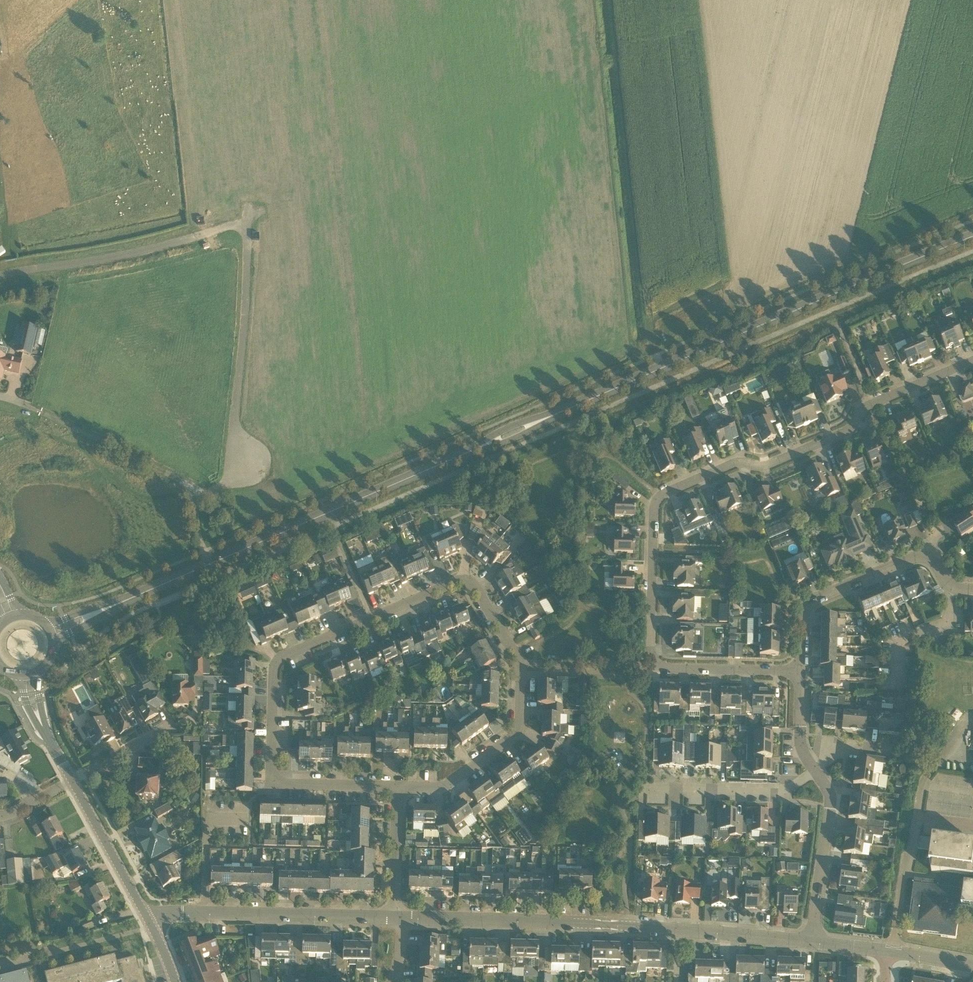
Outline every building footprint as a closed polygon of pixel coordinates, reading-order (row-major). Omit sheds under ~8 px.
[(947,283),(941,286),(944,295),(951,292),(947,283)] [(959,342),(965,339),(954,315),(937,322),(944,338),(942,339),(946,349),(953,346),(954,348),(960,346),(959,342)] [(16,330),(12,344),(18,346),(16,351),(30,354),(37,328),(22,325),(21,331),(16,330)] [(919,344),(916,337),(911,339),(921,362),(924,361),(932,357),(929,351),(935,348),(931,339),(919,344)] [(921,362),(911,339),(906,341),(905,341),(895,345),(898,353),(897,353),(902,364),(908,362),(910,366),(918,363),(918,364),(921,362)] [(869,361),(877,381),(890,376),(884,362),(894,358),(888,345),(874,352),(876,358),(869,361)] [(1,380),(4,370),(19,374),(22,361),(6,358),(6,356),(7,350),(6,348),(0,347),(0,380),(1,380)] [(842,375),(850,372),(844,358),(836,361),(842,375)] [(791,362),(783,365),(787,373),(795,369),(791,362)] [(776,379),(784,376),(781,368),(773,371),(776,379)] [(819,383),(832,377),(829,370),(816,376),(819,383)] [(847,390),(840,375),(834,378),(834,377),(818,384),(827,403),(842,396),(841,393),(847,390)] [(720,384),(709,389),(713,397),(723,393),(720,384)] [(965,402),(972,398),(972,393),(970,384),(960,388),(963,396),(960,397),(961,400),(962,401),(964,402),(965,402)] [(733,393),(730,387),(724,390),(727,396),(733,393)] [(691,396),(684,399),(687,406),(694,404),(691,396)] [(931,424),(947,417),(939,398),(923,405),(925,409),(919,412),(925,426),(931,424)] [(805,406),(803,401),(797,403),(807,425),(809,423),(817,419),(815,415),(821,412),(816,401),(805,406)] [(793,405),(795,410),(783,415),(783,416),(787,427),(794,424),(796,429),(803,425),(804,426),(807,425),(797,403),(793,405)] [(758,434),(762,444),(775,438),(770,425),(776,422),(770,409),(759,413),(762,420),(754,423),(754,424),(747,427),(751,437),(758,434)] [(710,423),(720,447),(727,444),(728,446),(734,443),(732,439),(738,437),(730,418),(726,410),(717,413),(720,419),(710,423)] [(901,444),(911,439),(908,432),(916,429),(908,411),(901,414),(901,416),(896,418),(899,425),(894,428),(901,444)] [(964,421),(960,426),(967,432),(971,426),(964,421)] [(691,461),(704,456),(698,442),(704,440),(700,428),(688,433),(691,438),(683,441),(691,461)] [(661,474),(674,468),(668,455),(674,452),(669,440),(658,444),(661,450),(653,454),(661,474)] [(879,448),(876,440),(870,442),(870,441),(863,444),(871,463),(878,460),(881,466),(891,461),(884,445),(879,448)] [(942,452),(935,455),(937,460),(944,457),(942,452)] [(865,470),(858,454),(852,457),(850,453),(836,459),(840,468),(842,474),(843,476),(855,471),(856,474),(865,470)] [(827,481),(820,466),(806,472),(809,479),(807,480),(810,487),(813,486),(815,491),(823,487),(827,497),(839,491),(834,478),(827,481)] [(624,480),(617,475),(613,480),(621,486),(624,480)] [(721,514),(743,505),(735,486),(719,492),(721,496),(715,499),(721,514)] [(770,491),(769,488),(754,494),(762,511),(771,507),(774,514),(786,509),(777,488),(770,491)] [(629,501),(629,495),(616,494),(615,516),(635,517),(635,501),(629,501)] [(856,515),(864,511),(858,499),(850,503),(856,515)] [(837,500),(830,502),(834,511),(840,508),(837,500)] [(684,535),(708,524),(698,501),(682,508),(687,520),(680,524),(684,535)] [(972,530),(972,508),(972,507),(959,517),(962,522),(955,526),(962,537),(972,530)] [(430,508),(431,517),(439,516),(438,508),(430,508)] [(821,552),(827,567),(836,563),(838,566),(853,559),(853,557),(873,549),(867,536),(865,537),(856,517),(853,511),(841,516),(850,539),(846,541),(845,541),(830,547),(821,552)] [(909,528),(917,525),(912,513),(905,517),(909,528)] [(711,518),(716,531),(724,528),(719,515),(711,518)] [(892,523),(889,517),(888,516),(886,515),(882,516),(881,519),(881,521),(890,543),(907,536),(900,519),(892,523)] [(499,517),(495,522),(505,530),(509,525),(499,517)] [(398,528),(403,526),(400,518),(395,520),(398,528)] [(788,522),(781,525),(784,533),(792,530),(788,522)] [(463,538),(458,525),(441,532),(443,537),(451,555),(457,553),(457,551),(461,549),(457,539),(462,537),(463,539),(463,538)] [(384,526),(378,529),(384,539),(389,537),(384,526)] [(776,537),(773,529),(765,532),(769,540),(776,537)] [(628,537),(628,531),(615,530),(614,552),(634,553),(634,537),(628,537)] [(491,537),(483,531),(474,542),(475,541),(479,545),(473,553),(477,556),(476,557),(481,562),(500,539),(494,534),(491,537)] [(451,555),(443,537),(441,532),(425,539),(430,553),(431,552),(430,551),(436,549),(440,558),(444,556),(445,558),(451,555)] [(371,534),(364,536),(367,543),(374,541),(371,534)] [(792,534),(784,537),(787,543),(795,540),(792,534)] [(674,545),(686,545),(682,536),(674,540),(674,545)] [(501,565),(511,554),(507,550),(510,547),(500,539),(481,562),(486,566),(487,565),(491,568),(498,560),(502,564),(501,565)] [(525,539),(520,542),(526,553),(531,550),(525,539)] [(779,547),(777,541),(769,544),(772,550),(779,547)] [(334,546),(320,552),(325,563),(339,557),(334,546)] [(429,573),(435,570),(425,548),(408,555),(417,575),(428,570),(429,573)] [(408,555),(408,554),(398,559),(392,562),(399,577),(402,584),(408,581),(407,579),(417,575),(408,555)] [(392,562),(390,556),(374,563),(383,585),(394,581),(393,579),(399,577),(392,562)] [(813,569),(809,559),(802,562),(802,561),(786,568),(793,585),(809,578),(807,572),(813,569)] [(500,588),(521,576),(524,574),(516,561),(498,571),(501,575),(495,579),(500,588)] [(368,595),(374,592),(373,590),(383,585),(374,563),(358,570),(368,595)] [(694,580),(695,563),(674,563),(673,580),(678,580),(677,587),(693,587),(694,580)] [(627,573),(627,567),(614,566),(613,589),(633,589),(634,573),(627,573)] [(917,598),(931,591),(923,572),(909,578),(910,582),(903,585),(909,600),(917,598)] [(514,599),(528,591),(525,585),(526,585),(521,576),(500,588),(505,597),(511,594),(514,599)] [(552,577),(544,582),(548,589),(556,585),(552,577)] [(267,586),(264,580),(255,584),(258,590),(267,586)] [(344,583),(345,585),(334,590),(340,604),(350,600),(351,602),(357,600),(349,581),(344,583)] [(896,612),(899,611),(897,607),(895,601),(902,598),(896,584),(886,588),(896,612)] [(330,609),(340,604),(334,590),(332,585),(317,591),(319,594),(317,595),(325,613),(325,614),(331,611),(330,609)] [(896,612),(886,588),(877,592),(883,606),(890,603),(894,612),(896,612)] [(516,616),(532,607),(527,598),(531,595),(528,591),(514,599),(517,603),(511,607),(516,616)] [(560,591),(555,594),(559,601),(564,598),(560,591)] [(878,620),(880,619),(876,609),(883,606),(877,592),(868,596),(878,620)] [(311,595),(300,600),(309,622),(320,617),(319,616),(325,613),(317,595),(316,594),(311,597),(311,595)] [(677,620),(693,620),(693,597),(673,596),(673,613),(677,613),(677,620)] [(878,620),(868,596),(858,600),(864,614),(872,611),(876,620),(878,620)] [(299,626),(309,622),(300,600),(289,605),(295,617),(289,620),(294,631),(300,628),(299,626)] [(534,624),(547,617),(539,603),(532,607),(516,616),(521,625),(532,619),(534,624)] [(456,609),(455,605),(444,610),(445,613),(452,629),(470,622),(463,606),(456,609)] [(779,619),(779,609),(761,609),(761,619),(779,619)] [(285,622),(282,616),(280,617),(278,611),(268,615),(277,636),(287,631),(288,633),(294,631),(289,620),(285,622)] [(452,629),(445,613),(433,618),(438,628),(432,630),(438,642),(443,640),(441,636),(446,634),(445,632),(452,629)] [(719,614),(718,622),(726,623),(727,614),(719,614)] [(262,645),(268,642),(267,640),(277,636),(268,615),(252,622),(262,645)] [(836,626),(837,616),(821,615),(821,626),(836,626)] [(779,619),(761,619),(754,619),(753,635),(771,635),(772,629),(779,629),(779,619)] [(422,639),(417,641),(422,653),(424,658),(441,651),(438,642),(432,630),(430,624),(418,629),(422,639)] [(821,636),(836,637),(836,634),(836,626),(821,626),(821,636)] [(696,657),(696,652),(693,652),(693,630),(672,630),(672,645),(676,645),(676,651),(683,651),(683,657),(696,657)] [(535,640),(540,637),(536,631),(532,634),(535,640)] [(412,643),(408,634),(396,639),(403,655),(409,652),(410,654),(415,652),(416,655),(422,653),(417,641),(412,643)] [(753,645),(760,645),(778,645),(779,635),(771,635),(753,635),(753,645)] [(400,656),(403,655),(396,639),(395,636),(384,640),(385,644),(378,647),(385,662),(393,659),(395,665),(398,666),(402,664),(403,662),(400,656)] [(836,647),(836,639),(836,637),(821,636),(821,646),(836,647)] [(476,660),(490,652),(485,642),(471,651),(476,660)] [(742,659),(743,649),(743,645),(735,644),(734,658),(742,659)] [(778,655),(778,645),(760,645),(760,655),(778,655)] [(836,647),(821,646),(820,657),(835,657),(836,659),(841,659),(841,655),(836,655),(836,647)] [(364,661),(370,673),(387,666),(385,662),(378,647),(368,651),(369,655),(363,658),(364,661)] [(132,648),(125,652),(128,658),(135,654),(132,648)] [(490,652),(476,660),(472,663),(465,666),(468,670),(473,666),(476,671),(482,670),(496,662),(490,652)] [(359,663),(355,654),(344,659),(349,671),(350,675),(357,672),(358,674),(363,672),(364,675),(370,673),(364,661),(359,663)] [(841,659),(836,659),(835,657),(820,657),(820,667),(824,667),(835,667),(839,667),(846,668),(846,655),(841,655),(841,659)] [(333,682),(345,677),(344,673),(349,671),(344,659),(342,656),(331,660),(333,664),(326,666),(333,682)] [(194,677),(202,677),(202,674),(202,667),(203,667),(202,659),(194,659),(194,677)] [(255,667),(255,660),(243,660),(243,666),(237,666),(237,677),(252,678),(253,667),(255,667)] [(824,677),(839,678),(839,676),(839,667),(835,667),(824,667),(824,677)] [(97,669),(90,672),(91,674),(93,677),(93,678),(100,674),(97,669)] [(482,686),(498,687),(499,675),(482,675),(482,680),(476,680),(476,682),(470,682),(470,686),(477,686),(482,686)] [(254,695),(254,689),(252,689),(252,678),(237,677),(237,689),(242,689),(242,695),(254,695)] [(443,682),(440,677),(434,679),(437,685),(441,685),(443,682)] [(839,686),(839,680),(839,678),(824,677),(824,688),(839,688),(839,686)] [(316,692),(316,680),(298,679),(298,686),(295,686),(294,698),(298,698),(315,699),(321,699),(321,693),(316,692)] [(561,694),(562,684),(538,683),(538,694),(555,694),(561,694)] [(188,685),(188,684),(173,684),(173,706),(188,706),(188,702),(195,702),(194,685),(188,685)] [(498,687),(482,686),(481,697),(498,697),(498,687)] [(669,706),(670,686),(659,686),(659,699),(654,699),(654,711),(659,711),(659,706),(669,706)] [(684,712),(685,699),(680,699),(680,686),(670,686),(669,706),(679,706),(679,712),(684,712)] [(700,707),(700,686),(690,686),(690,699),(685,699),(684,712),(690,712),(700,712),(700,707)] [(715,716),(715,703),(710,703),(710,687),(700,686),(700,707),(710,707),(710,715),(715,716)] [(730,710),(731,690),(721,690),(720,703),(715,703),(715,716),(720,716),(720,710),(721,710),(730,710)] [(746,716),(746,713),(746,704),(741,703),(741,690),(731,690),(730,710),(740,710),(740,716),(746,716)] [(763,709),(763,691),(752,691),(752,701),(746,700),(746,704),(746,713),(753,713),(753,709),(763,709)] [(779,717),(779,701),(773,701),(774,691),(763,691),(763,709),(773,709),(772,717),(779,717)] [(165,704),(159,693),(149,698),(149,697),(136,704),(145,722),(158,714),(155,708),(157,706),(158,708),(165,704)] [(562,694),(561,694),(555,694),(538,694),(538,705),(550,705),(550,710),(562,710),(562,705),(562,694)] [(236,703),(236,712),(252,713),(252,702),(254,702),(254,695),(242,695),(228,695),(228,703),(236,703)] [(818,708),(825,708),(825,709),(826,706),(827,695),(819,695),(818,708)] [(837,710),(843,710),(842,730),(853,731),(855,713),(849,713),(850,705),(845,704),(845,697),(838,696),(837,707),(837,710)] [(120,735),(133,728),(127,716),(133,713),(124,697),(114,702),(120,712),(112,717),(111,717),(120,735)] [(397,707),(402,701),(403,701),(397,697),(392,703),(397,707)] [(498,709),(498,697),(481,697),(481,708),(498,709)] [(315,706),(315,699),(298,698),(298,711),(306,711),(305,717),(321,717),(321,712),(323,712),(323,706),(315,706)] [(402,701),(405,709),(411,708),(411,703),(411,700),(403,701),(402,701)] [(855,708),(855,713),(853,731),(865,732),(866,717),(873,718),(874,703),(867,703),(867,708),(857,707),(855,708)] [(892,711),(881,710),(882,704),(874,703),(873,718),(880,718),(878,733),(890,734),(892,717),(892,711)] [(910,721),(911,703),(905,703),(904,711),(892,711),(892,717),(890,734),(902,735),(903,721),(910,721)] [(467,715),(470,719),(479,733),(489,726),(476,709),(470,713),(467,715)] [(562,715),(562,710),(550,710),(550,715),(543,715),(543,726),(560,726),(560,715),(562,715)] [(835,729),(837,712),(825,711),(823,728),(835,729)] [(253,730),(254,724),(251,724),(252,713),(236,712),(229,712),(228,730),(241,730),(253,730)] [(115,738),(103,718),(93,724),(82,730),(87,739),(89,738),(94,746),(106,739),(107,742),(115,738)] [(471,739),(479,733),(470,719),(461,726),(471,739)] [(425,726),(425,731),(425,748),(436,748),(436,732),(436,727),(432,726),(425,726)] [(462,745),(471,739),(461,726),(452,732),(458,740),(461,744),(462,745)] [(568,736),(568,726),(560,726),(543,726),(542,736),(552,737),(548,745),(559,750),(561,746),(564,740),(564,736),(568,736)] [(772,746),(772,734),(761,733),(761,728),(747,727),(747,745),(772,746)] [(425,748),(425,731),(414,731),(414,747),(425,748)] [(690,762),(690,743),(690,731),(683,731),(683,744),(684,743),(684,746),(672,745),(671,767),(684,767),(684,762),(690,762)] [(6,770),(8,765),(14,762),(15,764),(18,763),(19,765),(27,761),(26,759),(29,757),(16,732),(2,740),(7,750),(0,754),(0,767),(6,770)] [(447,748),(447,732),(436,732),(436,748),(447,748)] [(386,752),(387,736),(376,735),(375,752),(386,752)] [(253,737),(230,736),(229,747),(237,748),(253,748),(253,737)] [(397,752),(398,736),(387,736),(386,752),(397,752)] [(408,753),(409,736),(398,736),(397,752),(408,753)] [(348,757),(349,740),(337,740),(337,756),(348,757)] [(359,757),(359,740),(349,740),(348,757),(359,757)] [(370,757),(370,741),(359,740),(359,757),(370,757)] [(671,767),(672,745),(660,745),(660,740),(654,740),(653,762),(659,762),(659,767),(671,767)] [(708,768),(708,746),(697,746),(697,743),(690,743),(690,762),(696,763),(696,768),(708,768)] [(310,761),(310,745),(299,744),(299,761),(310,761)] [(720,763),(726,763),(727,744),(720,744),(720,747),(708,746),(708,768),(720,768),(720,763)] [(321,761),(321,745),(317,745),(310,745),(310,761),(321,761)] [(332,745),(321,745),(321,761),(332,762),(332,745)] [(556,755),(559,750),(548,745),(546,750),(556,755)] [(772,746),(747,745),(746,762),(760,763),(761,757),(772,757),(772,746)] [(540,766),(549,759),(539,746),(531,753),(540,766)] [(253,759),(253,748),(237,748),(237,758),(253,759)] [(529,777),(533,774),(532,772),(540,766),(531,753),(522,760),(526,764),(522,767),(529,777)] [(138,777),(159,778),(161,756),(153,756),(152,760),(139,759),(138,766),(138,767),(138,770),(138,771),(138,777)] [(855,772),(873,775),(875,763),(885,765),(886,758),(868,756),(867,762),(856,760),(855,772)] [(252,770),(253,759),(237,758),(237,769),(252,770)] [(518,770),(510,760),(501,766),(516,786),(525,780),(529,777),(522,767),(518,770)] [(748,768),(748,781),(760,781),(760,775),(771,775),(771,772),(773,772),(774,765),(772,765),(772,763),(760,763),(746,762),(746,768),(748,768)] [(503,795),(516,786),(501,766),(493,773),(497,778),(493,781),(503,795)] [(252,780),(252,770),(237,769),(237,780),(252,780)] [(877,793),(878,787),(879,775),(873,775),(855,772),(853,784),(864,785),(863,791),(877,793)] [(158,799),(159,778),(138,777),(136,798),(138,798),(139,800),(143,800),(144,798),(158,799)] [(485,778),(476,785),(492,807),(505,798),(503,795),(493,781),(489,784),(485,778)] [(252,792),(252,780),(237,780),(236,791),(252,792)] [(482,811),(490,805),(492,807),(476,785),(467,791),(475,802),(471,804),(478,814),(482,811)] [(851,795),(850,807),(868,809),(875,810),(877,793),(863,791),(862,797),(851,795)] [(271,817),(271,802),(260,802),(260,817),(271,817)] [(282,818),(282,802),(271,802),(271,817),(282,818)] [(282,802),(282,818),(282,825),(292,825),(293,818),(293,802),(282,802)] [(303,818),(304,803),(293,802),(293,818),(303,818)] [(467,807),(462,802),(454,808),(464,822),(472,815),(474,817),(478,814),(471,804),(467,807)] [(314,819),(314,813),(315,803),(304,803),(303,818),(314,819)] [(325,819),(326,808),(326,803),(315,803),(314,813),(314,819),(325,819)] [(158,818),(172,810),(168,804),(154,811),(158,818)] [(866,821),(868,809),(850,807),(848,818),(866,821)] [(424,825),(424,808),(413,808),(413,824),(424,825)] [(444,834),(442,822),(436,823),(437,825),(435,824),(435,808),(424,808),(424,825),(424,831),(423,839),(439,838),(439,835),(440,835),(444,834)] [(464,822),(454,808),(445,814),(455,828),(458,833),(467,827),(463,822),(464,822)] [(725,811),(725,810),(723,810),(723,811),(718,811),(718,830),(716,832),(725,842),(730,838),(730,835),(742,836),(742,834),(746,834),(746,826),(746,822),(742,822),(742,818),(736,817),(736,811),(725,811)] [(352,811),(351,821),(369,822),(369,811),(352,811)] [(775,844),(776,828),(768,828),(768,812),(752,812),(752,819),(752,826),(752,832),(760,832),(760,843),(775,844)] [(808,822),(808,813),(792,813),(792,817),(786,817),(785,833),(791,833),(791,834),(807,834),(807,828),(808,828),(809,822),(808,822)] [(57,814),(47,819),(56,837),(66,831),(57,814)] [(39,823),(28,829),(33,839),(41,835),(50,850),(60,845),(45,817),(38,821),(39,823)] [(657,839),(657,817),(645,817),(645,822),(639,822),(638,841),(645,841),(645,838),(657,839)] [(675,842),(675,823),(669,822),(669,817),(657,817),(657,839),(668,839),(668,842),(675,842)] [(693,840),(694,818),(681,818),(681,823),(675,823),(675,842),(681,842),(682,839),(693,840)] [(711,843),(712,824),(706,823),(706,818),(694,818),(693,840),(705,840),(705,843),(711,843)] [(151,859),(171,849),(166,841),(169,839),(162,826),(159,827),(155,819),(135,829),(140,837),(137,839),(141,847),(144,852),(145,852),(147,851),(151,859)] [(534,830),(542,824),(539,819),(531,824),(534,830)] [(886,830),(887,823),(884,822),(869,820),(868,827),(883,829),(886,830)] [(351,830),(351,832),(368,832),(369,822),(351,821),(351,822),(351,830)] [(883,829),(868,827),(867,833),(847,830),(845,842),(863,844),(872,845),(873,836),(882,837),(883,829)] [(351,834),(351,842),(368,842),(368,832),(351,832),(351,834)] [(528,835),(519,841),(523,846),(532,840),(528,835)] [(933,837),(933,839),(932,851),(930,864),(933,864),(932,872),(944,873),(943,882),(930,881),(930,886),(923,885),(914,884),(912,898),(914,900),(912,916),(910,917),(908,932),(923,934),(924,932),(940,934),(941,936),(956,938),(958,923),(956,922),(958,913),(958,906),(961,905),(972,907),(972,843),(933,837)] [(505,838),(500,843),(505,849),(510,845),(505,838)] [(351,842),(351,852),(354,853),(368,853),(368,842),(351,842)] [(872,845),(863,844),(845,842),(843,853),(854,855),(854,861),(867,863),(868,857),(861,856),(863,844),(872,845)] [(66,858),(62,851),(52,856),(46,860),(53,874),(60,871),(59,870),(60,870),(68,865),(72,874),(86,866),(78,851),(66,858)] [(180,878),(173,865),(182,860),(178,851),(150,866),(153,873),(155,872),(163,887),(180,878)] [(373,894),(374,853),(368,853),(354,853),(354,874),(330,873),(330,875),(330,893),(373,894)] [(672,856),(658,856),(658,864),(672,864),(672,856)] [(24,876),(39,874),(38,858),(23,860),(24,876)] [(5,861),(5,859),(0,860),(0,864),(6,864),(7,877),(8,886),(24,884),(22,859),(5,861)] [(221,885),(222,859),(220,859),(219,870),(211,870),(211,885),(221,885)] [(231,885),(232,870),(224,870),(224,860),(222,859),(221,885),(231,885)] [(242,886),(242,860),(240,860),(240,863),(232,863),(232,870),(231,885),(242,886)] [(244,871),(245,860),(242,860),(242,886),(252,886),(252,871),(244,871)] [(262,886),(263,860),(260,860),(260,871),(252,871),(252,886),(262,886)] [(273,886),(273,871),(264,871),(265,860),(263,860),(262,886),(273,886)] [(867,863),(854,861),(852,860),(852,861),(854,861),(852,870),(841,868),(839,886),(846,887),(855,888),(859,889),(861,871),(867,872),(868,863),(867,863)] [(786,862),(787,869),(797,870),(797,862),(786,862)] [(785,863),(776,865),(777,872),(786,871),(785,863)] [(299,892),(300,864),(298,864),(297,874),(290,874),(289,892),(299,892)] [(309,892),(310,874),(302,874),(302,864),(300,864),(299,892),(309,892)] [(320,893),(320,865),(318,865),(318,875),(310,874),(309,892),(320,893)] [(330,893),(330,875),(322,875),(322,865),(320,865),(320,893),(330,893)] [(570,867),(570,872),(570,889),(581,889),(581,873),(581,868),(577,868),(570,867)] [(570,889),(570,872),(559,872),(559,888),(570,889)] [(420,890),(420,873),(409,873),(408,890),(420,890)] [(431,874),(426,873),(420,873),(420,890),(430,890),(431,874)] [(592,889),(592,873),(581,873),(581,889),(592,889)] [(279,892),(289,892),(290,874),(279,874),(279,892)] [(431,874),(430,890),(441,890),(442,874),(431,874)] [(452,891),(453,874),(442,874),(441,890),(452,891)] [(520,892),(520,876),(514,876),(509,876),(508,892),(520,892)] [(530,893),(531,876),(520,876),(520,892),(530,893)] [(541,893),(542,877),(531,876),(530,893),(541,893)] [(552,893),(553,877),(542,877),(541,893),(552,893)] [(470,896),(470,880),(459,879),(458,896),(470,896)] [(769,911),(769,879),(761,879),(761,890),(745,889),(745,908),(761,909),(761,911),(769,911)] [(480,896),(481,880),(470,880),(470,896),(480,896)] [(491,897),(492,880),(481,880),(480,896),(491,897)] [(503,880),(502,880),(496,880),(492,880),(491,897),(502,897),(503,880)] [(712,886),(712,906),(726,906),(726,899),(739,899),(739,880),(722,880),(722,886),(712,886)] [(67,886),(70,893),(80,889),(76,881),(67,886)] [(665,900),(666,885),(659,884),(659,882),(644,881),(643,901),(658,902),(658,899),(665,900)] [(93,891),(90,884),(83,887),(88,897),(92,895),(97,904),(92,906),(96,915),(107,910),(103,902),(110,899),(103,886),(93,891)] [(699,899),(700,885),(677,884),(675,903),(673,903),(689,905),(690,898),(699,899)] [(797,914),(797,894),(790,894),(790,888),(777,888),(777,901),(783,902),(783,913),(797,914)] [(855,916),(862,917),(864,904),(850,902),(849,907),(843,908),(843,910),(836,909),(834,923),(842,924),(843,926),(847,926),(848,925),(851,925),(854,926),(855,916)] [(84,931),(95,927),(92,919),(81,924),(84,931)] [(213,936),(197,942),(196,940),(180,946),(193,981),(211,981),(213,981),(211,976),(219,972),(216,963),(206,967),(203,959),(210,956),(211,959),(220,956),(218,950),(213,936)] [(439,957),(439,936),(424,936),(424,942),(421,942),(420,956),(439,957)] [(275,960),(276,937),(262,937),(261,947),(255,947),(255,959),(275,960)] [(289,965),(295,965),(296,948),(290,948),(290,937),(276,937),(275,960),(289,960),(289,965)] [(316,955),(317,938),(302,938),(302,948),(296,948),(295,965),(308,965),(308,954),(316,955)] [(336,975),(336,954),(330,954),(331,938),(317,938),(316,955),(323,955),(323,959),(330,959),(330,966),(330,969),(331,969),(332,971),(332,976),(336,976),(336,975)] [(483,966),(484,942),(470,941),(470,952),(463,952),(463,964),(463,973),(472,974),(472,967),(483,967),(483,966)] [(503,973),(504,953),(498,953),(498,942),(484,942),(483,966),(497,967),(497,965),(498,965),(498,973),(503,973)] [(524,969),(525,943),(511,942),(510,953),(504,953),(503,973),(504,973),(512,973),(512,963),(516,963),(516,969),(524,969)] [(544,971),(545,959),(538,959),(539,943),(525,943),(524,969),(524,967),(528,967),(534,967),(534,968),(538,968),(538,971),(544,971)] [(336,954),(336,975),(341,975),(347,975),(347,967),(349,967),(349,961),(357,961),(357,944),(343,944),(343,955),(336,954)] [(370,967),(377,967),(377,955),(371,955),(371,944),(357,944),(357,961),(356,970),(364,971),(364,967),(370,967)] [(606,968),(606,945),(592,944),(592,953),(586,953),(585,972),(592,972),(592,970),(598,970),(598,967),(606,968)] [(626,968),(626,956),(620,956),(620,945),(606,945),(606,968),(626,968)] [(646,973),(647,946),(633,945),(633,956),(626,956),(626,968),(626,974),(636,974),(637,972),(646,973)] [(660,969),(667,969),(667,957),(661,957),(661,946),(647,946),(646,973),(646,969),(660,969)] [(565,966),(565,949),(551,949),(551,959),(545,959),(544,971),(565,972),(565,966)] [(579,972),(585,972),(586,953),(579,953),(579,949),(565,949),(565,966),(579,966),(579,972)] [(115,956),(44,974),(46,981),(118,981),(122,981),(145,981),(143,974),(140,974),(136,957),(117,962),(115,956)] [(444,970),(445,957),(439,957),(420,956),(420,964),(417,964),(417,977),(432,977),(438,977),(451,978),(451,973),(447,970),(444,970)] [(750,959),(736,958),(735,975),(729,975),(729,981),(738,981),(739,975),(749,975),(750,959)] [(770,971),(764,970),(764,959),(750,959),(749,975),(760,976),(760,981),(770,981),(770,971)] [(798,959),(791,959),(791,960),(790,977),(790,981),(811,981),(811,972),(805,972),(805,961),(798,961),(798,959)] [(791,960),(777,960),(776,971),(770,971),(770,981),(779,981),(779,976),(790,977),(791,960)] [(709,963),(695,962),(695,973),(688,973),(688,981),(697,981),(697,979),(708,979),(709,963)] [(729,975),(729,963),(709,963),(708,979),(708,981),(729,981),(729,975)] [(864,971),(853,970),(853,964),(841,964),(841,973),(847,973),(847,981),(864,981),(864,971)] [(219,972),(211,976),(213,981),(211,981),(223,981),(221,976),(219,972)] [(27,974),(0,980),(0,981),(29,981),(27,974)]
